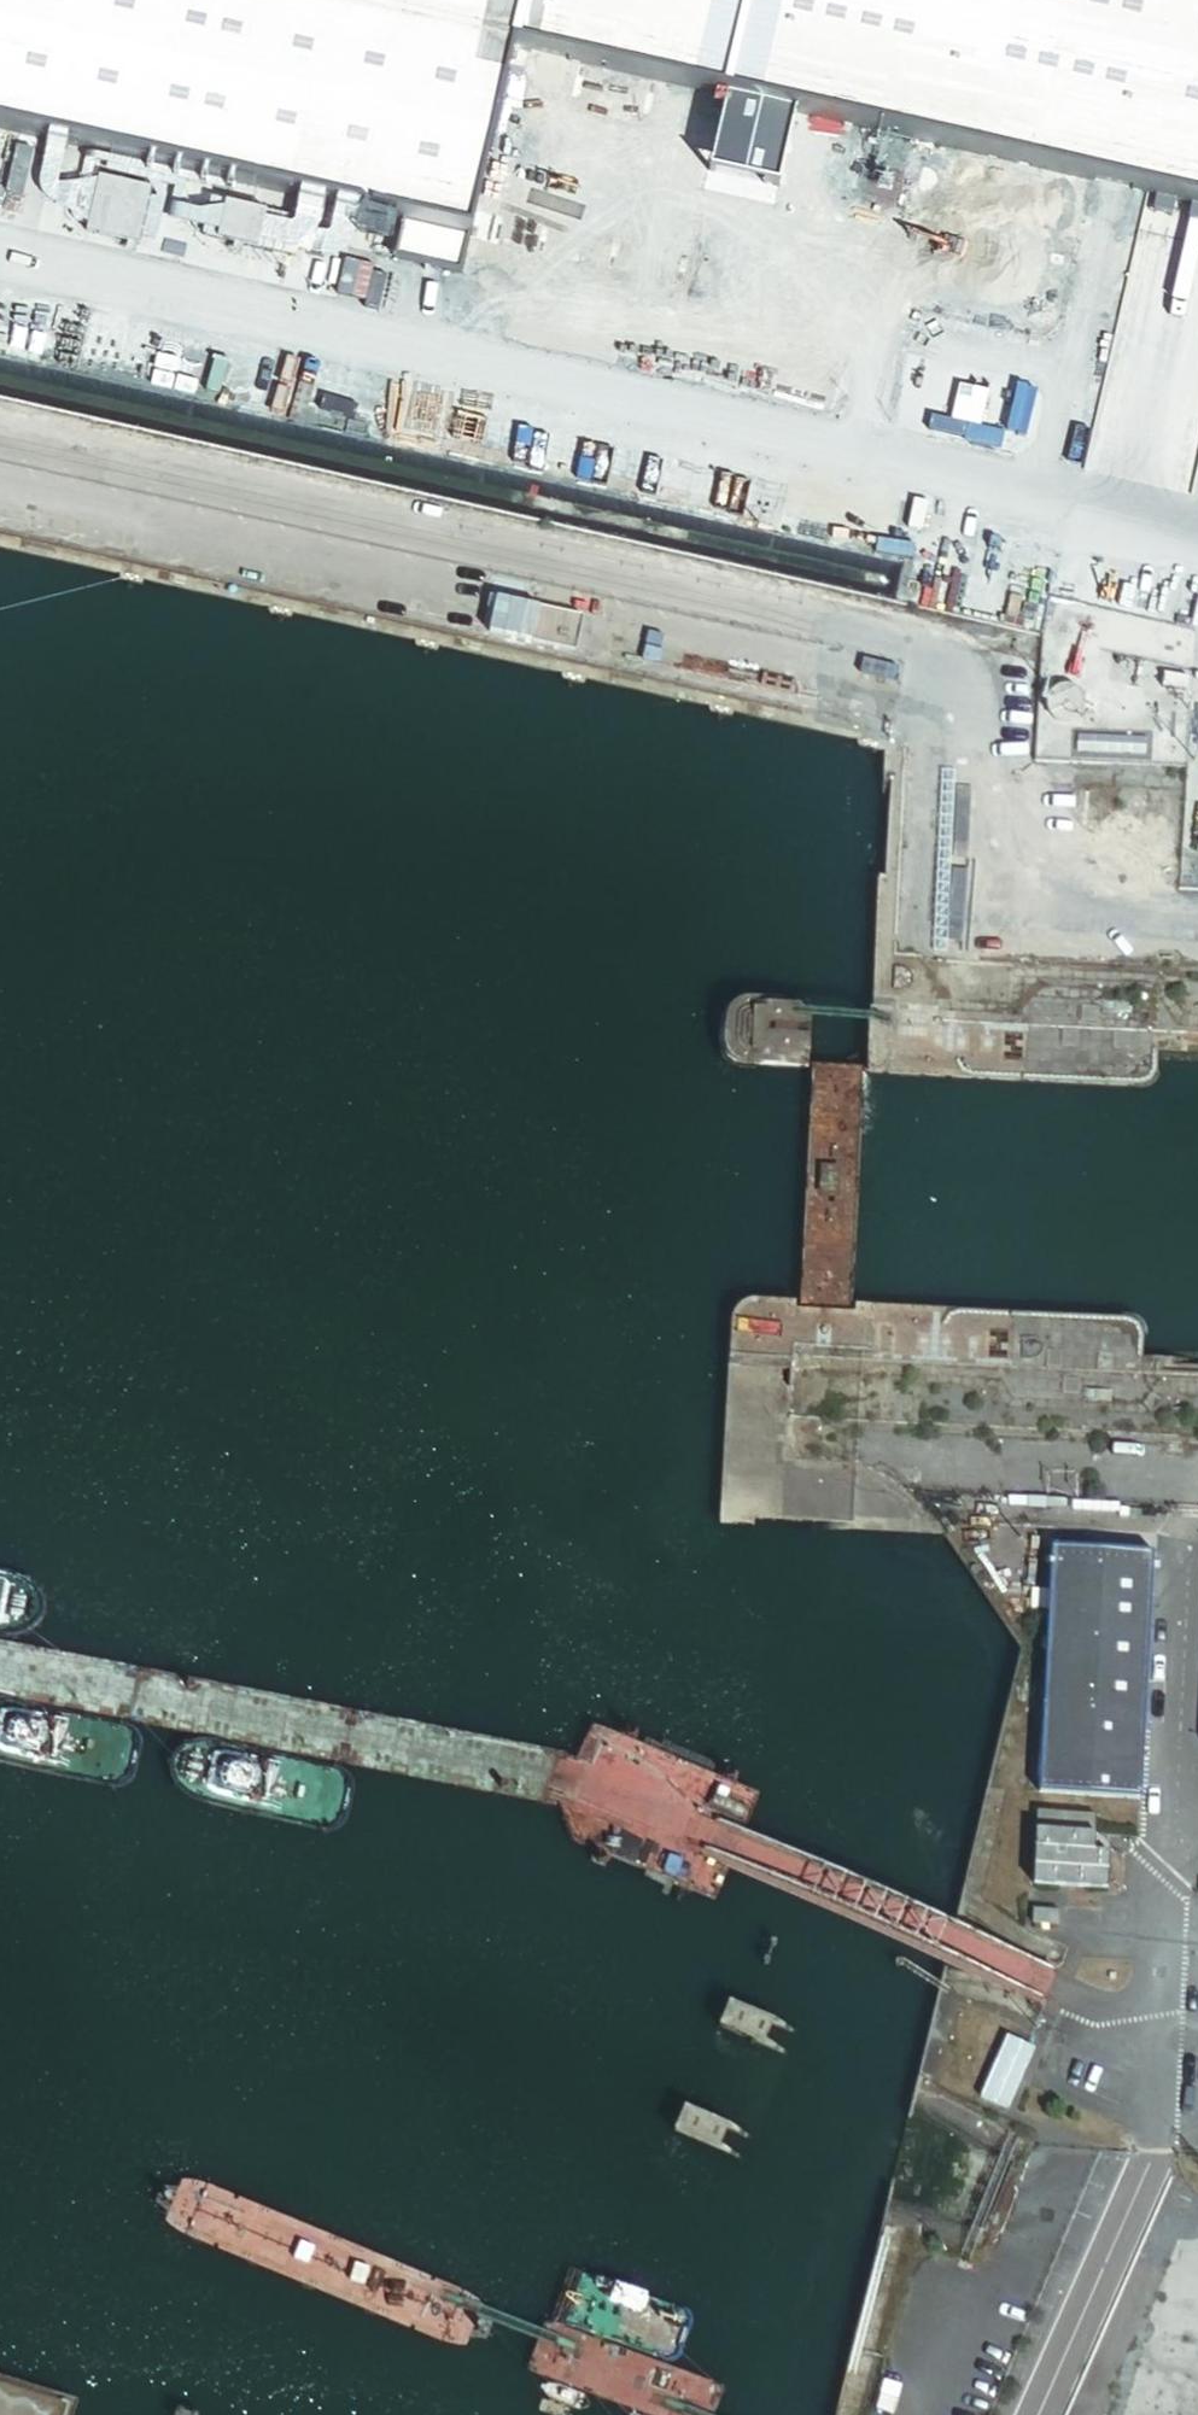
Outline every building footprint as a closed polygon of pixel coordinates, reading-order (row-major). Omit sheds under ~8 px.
[(488,219),(528,47),(1197,199),(1197,0),(0,0),(0,108),(488,219)] [(737,1067),(810,1071),(812,1016),(812,1013),(811,1010),(808,1007),(805,1005),(800,1003),(741,1003),(726,1018),(725,1048),(737,1067)] [(1055,1549),(1042,1790),(1142,1794),(1154,1554),(1055,1549)] [(1039,1811),(1038,1829),(1097,1831),(1098,1813),(1039,1811)] [(1097,1831),(1038,1829),(1034,1884),(1109,1888),(1111,1850),(1097,1849),(1097,1831)] [(1034,1907),(1034,1923),(1061,1925),(1061,1909),(1034,1907)] [(1008,2037),(980,2099),(1008,2112),(1035,2049),(1008,2037)]
